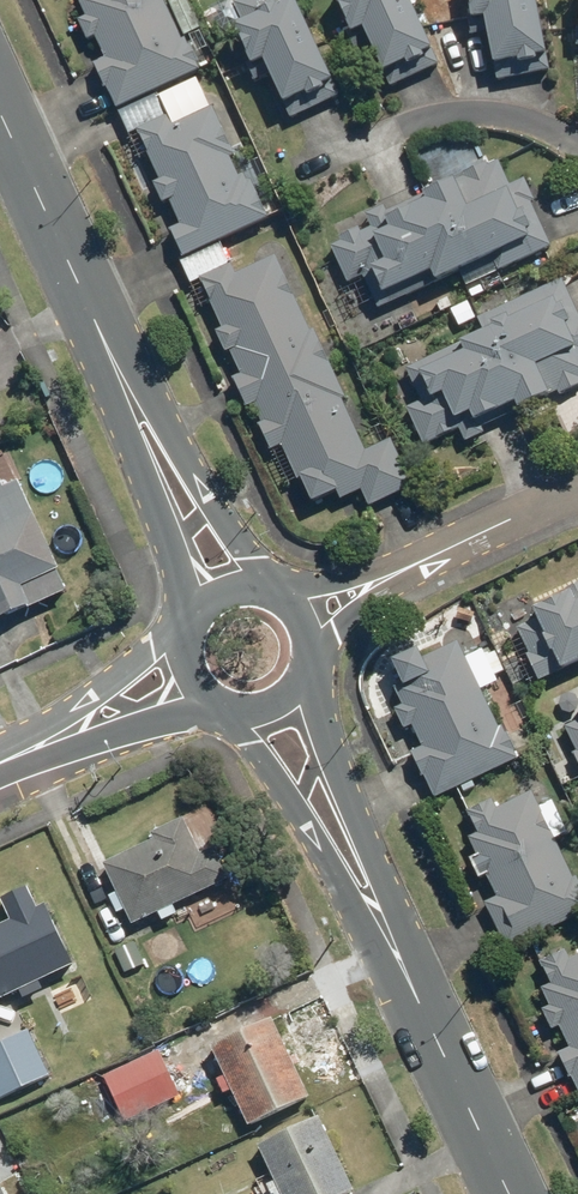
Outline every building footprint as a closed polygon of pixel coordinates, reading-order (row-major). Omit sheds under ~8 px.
[(117,112),(201,73),(186,41),(183,43),(163,0),(83,0),(79,2),(88,20),(80,23),(89,43),(97,40),(107,61),(94,67),(101,80),(106,92),(108,91),(117,112)] [(235,30),(253,70),(265,64),(285,108),(307,97),(309,102),(327,94),(325,89),(334,85),(295,0),(246,0),(235,5),(244,25),(235,30)] [(353,38),(365,32),(385,76),(407,65),(409,70),(427,62),(425,57),(434,53),(410,0),(336,0),(353,38)] [(473,24),(486,21),(495,68),(520,64),(521,68),(540,65),(539,60),(549,58),(538,0),(469,0),(473,24)] [(170,233),(183,261),(270,222),(253,184),(249,186),(245,177),(240,179),(232,160),(236,158),(214,110),(174,128),(169,118),(138,132),(161,183),(155,186),(164,207),(171,204),(181,228),(170,233)] [(364,279),(379,311),(494,259),(500,272),(552,249),(532,205),(536,204),(526,181),(511,188),(499,163),(489,168),(487,165),(463,176),(464,179),(388,214),(385,208),(366,217),(373,230),(362,235),(360,229),(340,239),(342,244),(332,249),(348,286),(364,279)] [(311,334),(277,258),(237,276),(233,266),(200,281),(205,291),(223,332),(217,335),(226,356),(232,353),(242,377),(233,380),(246,411),(255,407),(264,426),(259,428),(270,453),(284,448),(299,483),(303,481),(314,505),(326,500),(330,507),(363,492),(370,509),(415,490),(393,442),(366,454),(343,404),(348,402),(316,332),(311,334)] [(407,371),(422,404),(408,410),(425,448),(517,407),(520,412),(559,394),(561,398),(577,390),(577,315),(563,283),(478,321),(485,336),(407,371)] [(31,609),(32,611),(68,595),(59,574),(62,573),(21,483),(5,490),(1,482),(0,482),(0,624),(31,609)] [(538,682),(577,663),(577,584),(568,589),(570,593),(532,611),(536,620),(517,629),(529,654),(526,656),(538,682)] [(424,778),(434,799),(521,758),(509,733),(506,734),(502,727),(499,728),(481,691),(499,682),(496,676),(505,672),(496,653),(487,657),(483,648),(465,657),(458,642),(423,659),(418,648),(391,661),(403,685),(394,690),(402,706),(394,710),(405,731),(412,728),(422,749),(411,754),(423,778),(424,778)] [(577,765),(577,722),(565,728),(577,752),(573,754),(577,765)] [(577,915),(577,880),(577,877),(573,879),(555,840),(568,834),(553,802),(539,808),(532,793),(501,808),(498,802),(495,804),(493,800),(468,812),(478,834),(469,838),(477,855),(468,859),(478,881),(487,877),(497,898),(484,904),(506,949),(577,915)] [(103,864),(131,926),(159,913),(163,922),(186,911),(182,902),(229,880),(214,848),(201,854),(184,818),(150,834),(153,840),(103,864)] [(0,926),(0,1001),(19,992),(22,1000),(43,990),(40,982),(75,966),(46,905),(38,908),(28,887),(0,900),(10,921),(0,926)] [(577,1092),(577,956),(570,960),(566,951),(540,963),(550,985),(542,989),(550,1007),(543,1010),(552,1030),(559,1027),(569,1049),(557,1055),(568,1078),(571,1077),(577,1092)] [(272,1019),(210,1047),(248,1127),(310,1098),(272,1019)] [(28,1033),(0,1046),(0,1098),(47,1077),(28,1033)] [(180,1096),(159,1051),(101,1078),(122,1123),(180,1096)] [(258,1146),(280,1193),(350,1193),(355,1192),(320,1118),(258,1146)]
